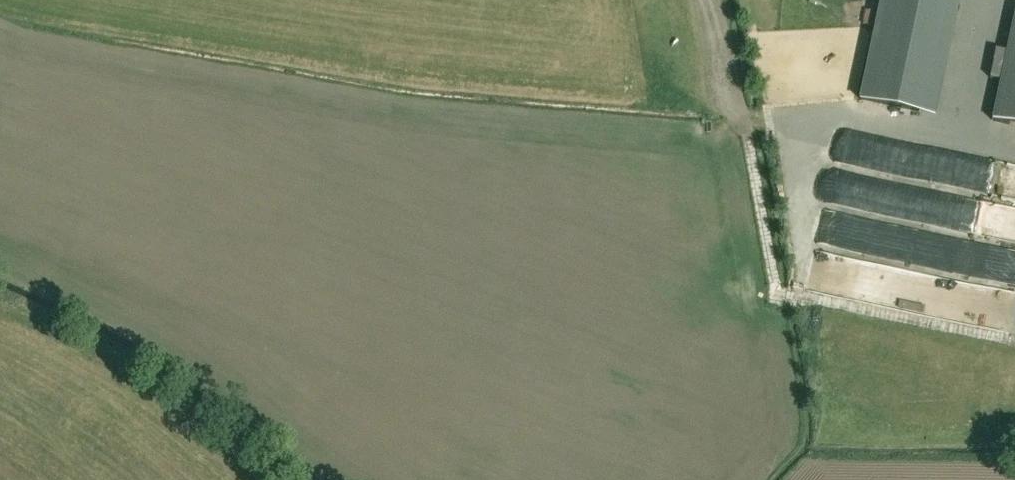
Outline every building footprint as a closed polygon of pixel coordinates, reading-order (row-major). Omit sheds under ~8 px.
[(961,0),(881,0),(858,103),(935,119),(961,0)] [(992,121),(1014,126),(1014,14),(992,121)] [(954,119),(964,122),(970,101),(960,98),(954,119)]
